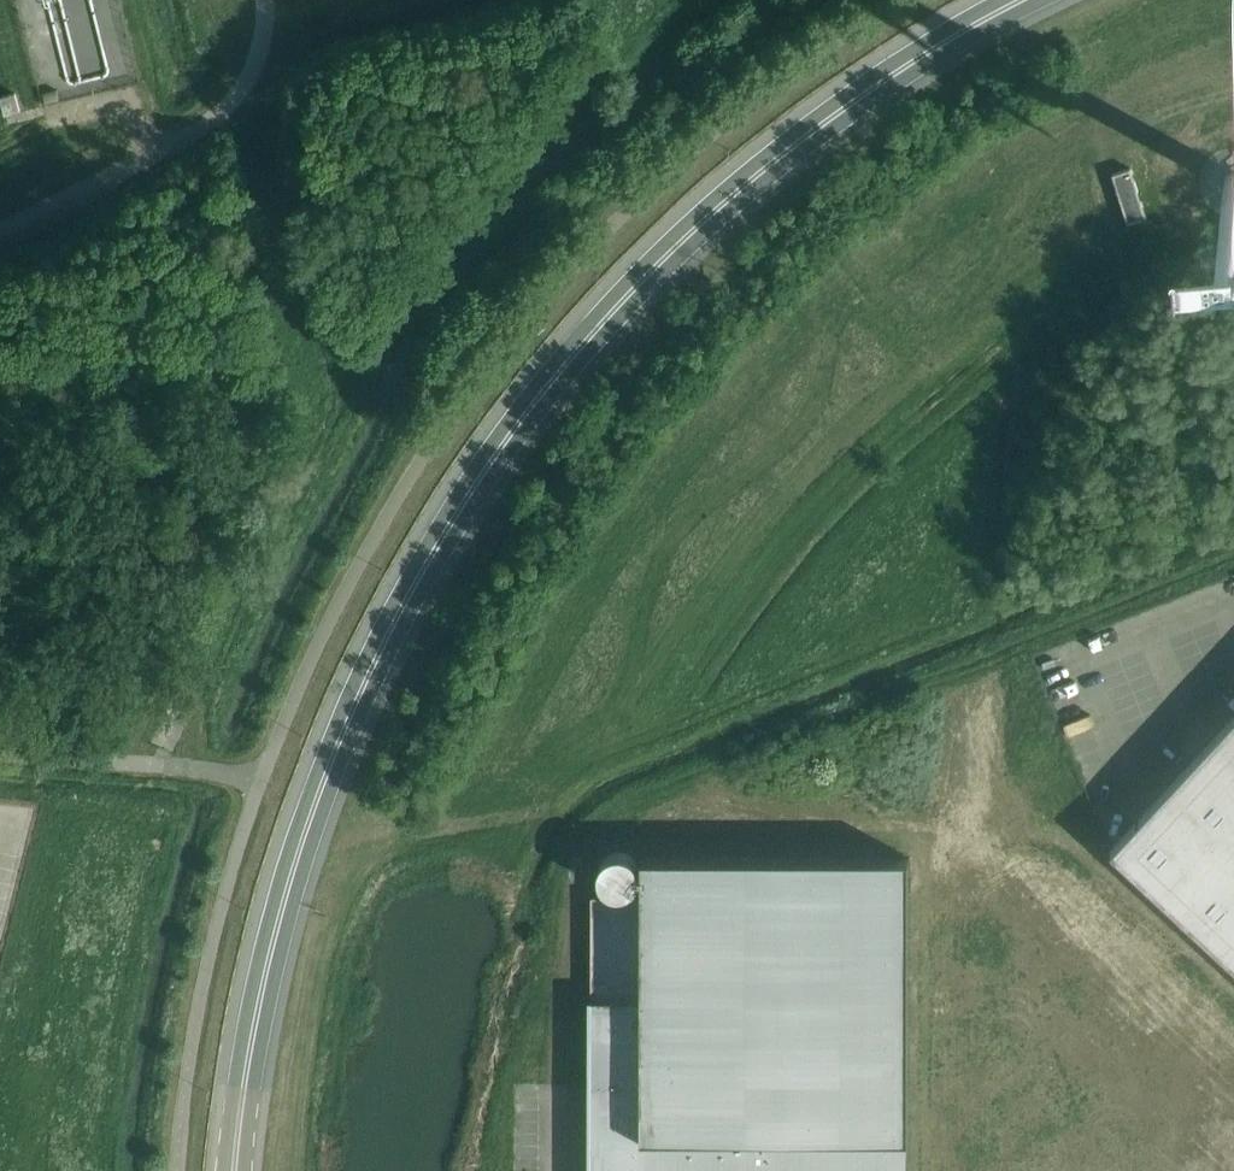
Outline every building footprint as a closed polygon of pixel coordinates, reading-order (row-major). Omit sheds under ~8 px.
[(57,87),(42,91),(45,101),(59,98),(57,87)] [(15,91),(0,95),(5,114),(20,110),(15,91)] [(1130,167),(1111,173),(1127,222),(1146,216),(1130,167)] [(1232,191),(1233,191),(1233,172),(1232,171),(1230,172),(1228,173),(1226,174),(1224,177),(1223,179),(1223,182),(1224,184),(1225,187),(1227,189),(1229,190),(1232,191)] [(165,710),(177,716),(177,715),(184,701),(172,696),(165,710)] [(1110,849),(1233,964),(1233,715),(1110,849)] [(638,864),(633,857),(625,852),(615,851),(606,855),(600,862),(598,871),(600,880),(605,887),(613,891),(622,892),(630,888),(637,882),(639,873),(638,864)] [(910,857),(642,855),(642,895),(592,895),(590,1170),(909,1170),(910,857)]
